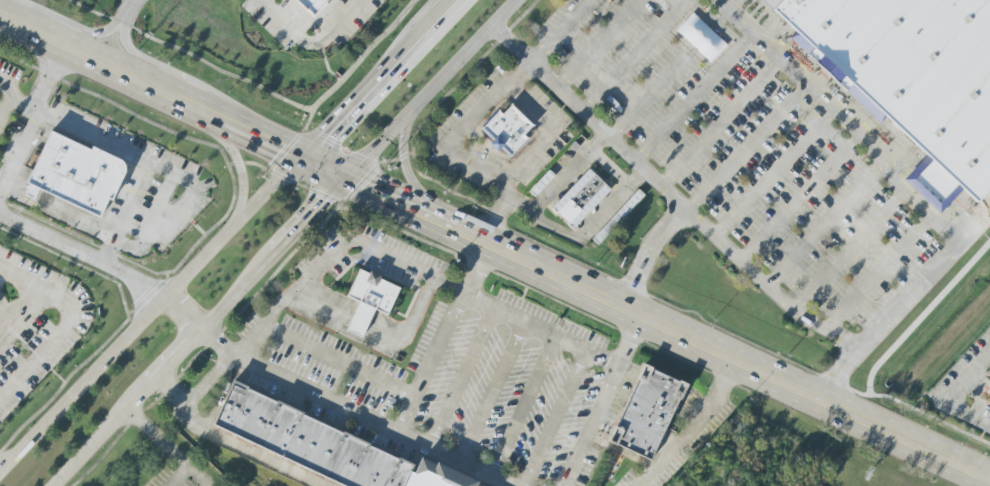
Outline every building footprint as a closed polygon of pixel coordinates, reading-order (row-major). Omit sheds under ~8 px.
[(312,18),(329,0),(293,0),(312,18)] [(989,186),(989,0),(782,0),(773,10),(927,154),(964,188),(977,200),(989,186)] [(706,53),(722,36),(730,44),(714,61),(706,53)] [(510,105),(502,115),(498,112),(482,128),(492,139),(489,145),(496,153),(499,150),(509,158),(529,140),(523,136),(533,126),(510,105)] [(27,182),(51,131),(90,150),(92,146),(121,161),(123,164),(124,167),(125,171),(111,200),(108,198),(99,217),(27,182)] [(964,188),(940,214),(904,179),(927,154),(964,188)] [(589,170),(551,209),(573,230),(611,191),(589,170)] [(549,171),(529,192),(535,198),(555,177),(549,171)] [(592,240),(599,246),(645,197),(638,190),(592,240)] [(346,330),(361,339),(374,308),(387,315),(398,289),(359,268),(347,297),(357,303),(346,330)] [(686,385),(644,366),(609,441),(651,461),(686,385)] [(470,476),(420,458),(417,468),(395,449),(228,389),(212,434),(357,485),(481,485),(470,476)]
